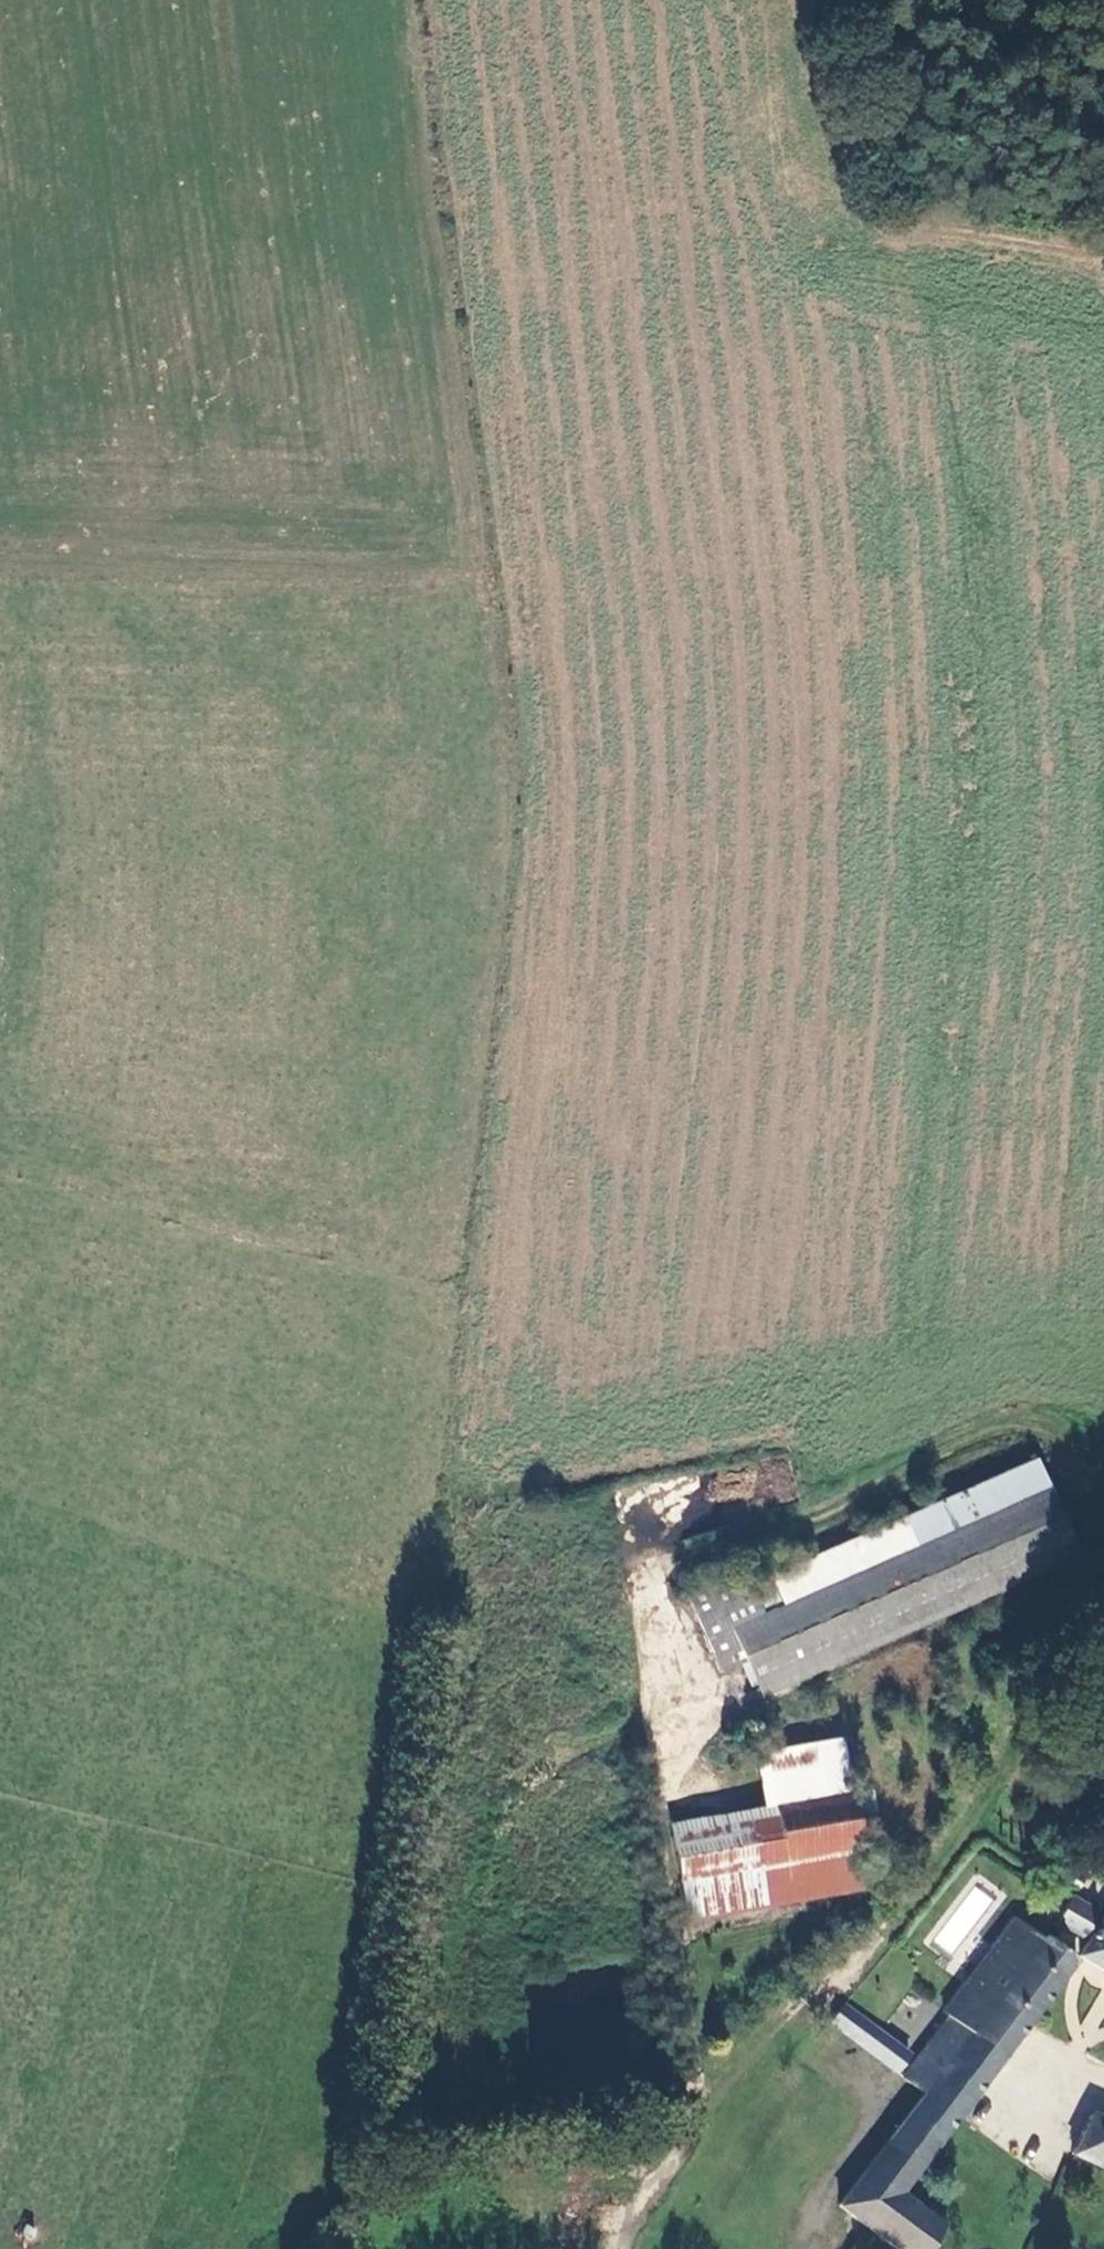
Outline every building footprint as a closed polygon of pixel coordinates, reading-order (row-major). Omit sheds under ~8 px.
[(735,1629),(753,1666),(763,1687),(1076,1537),(1036,1455),(774,1580),(776,1583),(786,1605),(735,1629)] [(730,1677),(753,1666),(735,1629),(786,1605),(776,1583),(755,1593),(745,1573),(692,1599),(730,1677)] [(678,1915),(858,1892),(849,1820),(871,1818),(868,1798),(848,1800),(841,1747),(764,1757),(771,1810),(666,1824),(678,1915)] [(1087,1909),(1070,1899),(1057,1919),(1075,1930),(1087,1909)] [(1046,1939),(1043,1942),(1014,1920),(940,2019),(945,2022),(902,2080),(923,2096),(901,2125),(836,2212),(867,2235),(857,2248),(930,2248),(944,2231),(900,2199),(1076,1961),(1046,1939)] [(1083,1961),(1103,1974),(1103,1927),(1083,1961)] [(830,2026),(895,2074),(910,2055),(879,2032),(883,2027),(899,2040),(924,2006),(909,1994),(911,1992),(874,1964),(842,2007),(844,2008),(830,2026)] [(923,2096),(902,2080),(880,2110),(901,2125),(923,2096)] [(1071,2153),(1103,2169),(1103,2125),(1089,2117),(1071,2153)]
